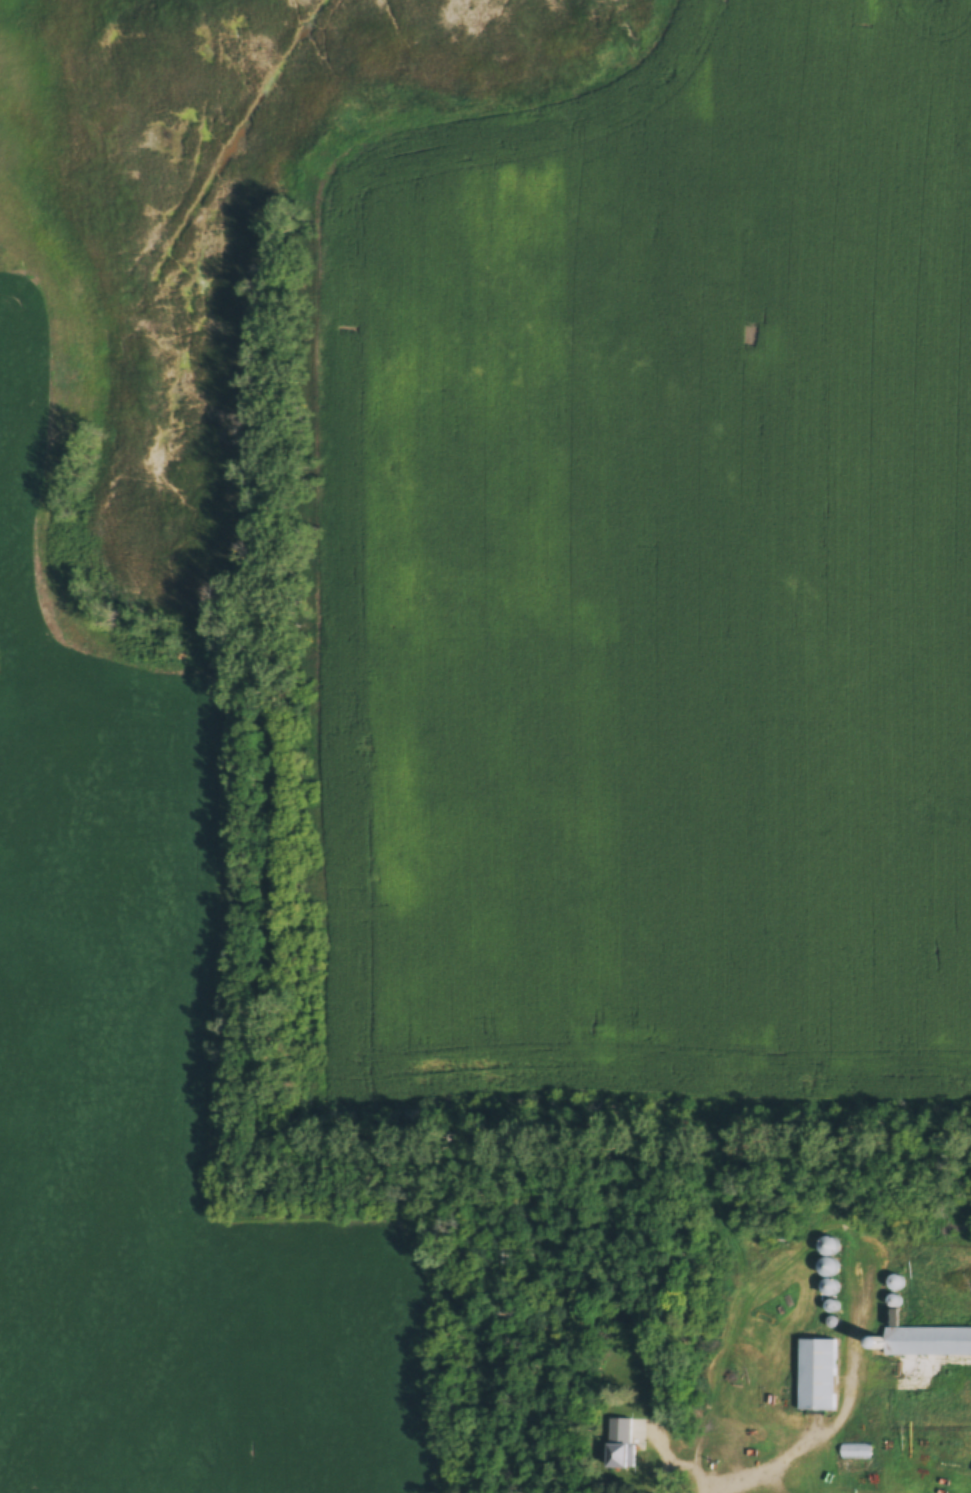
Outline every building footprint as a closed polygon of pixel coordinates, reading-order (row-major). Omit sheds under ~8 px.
[(970,1357),(970,1329),(884,1329),(884,1341),(869,1341),(869,1350),(884,1350),(884,1357),(970,1357)] [(799,1412),(835,1412),(835,1340),(799,1340),(799,1412)] [(635,1470),(635,1449),(644,1449),(644,1420),(607,1420),(607,1470),(635,1470)] [(871,1460),(871,1445),(840,1445),(840,1460),(871,1460)]
